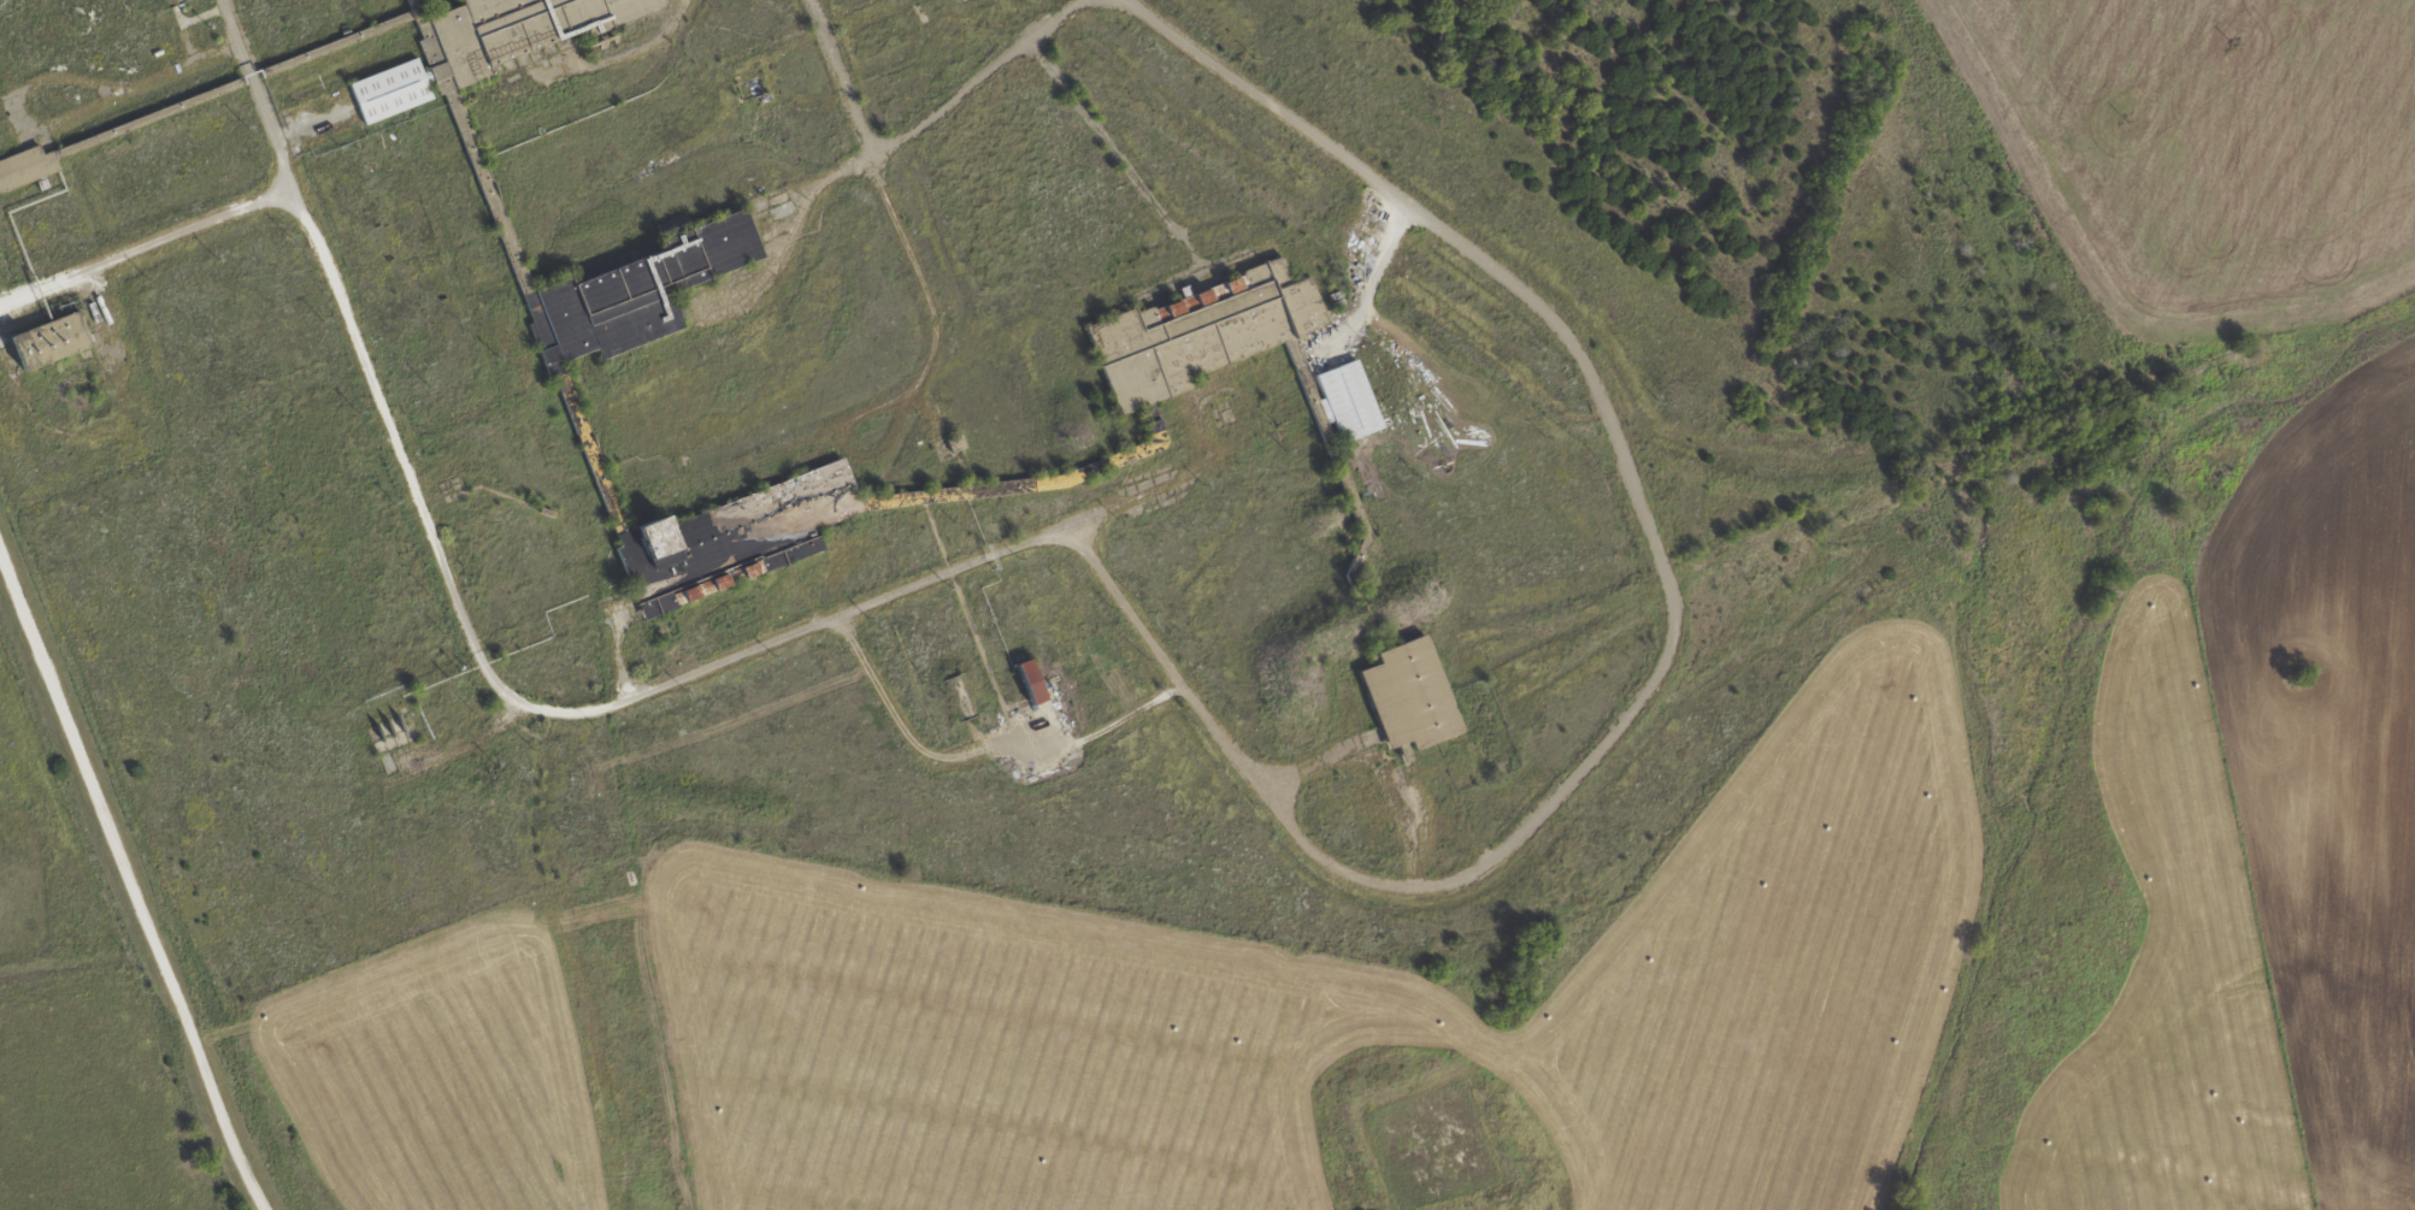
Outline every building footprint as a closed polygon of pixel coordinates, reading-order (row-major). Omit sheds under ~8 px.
[(411,1),(42,153),(37,140),(0,156),(0,193),(57,171),(60,170),(57,160),(263,79),(422,17),(440,59),(420,69),(416,54),(351,81),(365,122),(434,95),(428,82),(440,77),(449,102),(531,325),(528,326),(548,379),(553,376),(618,544),(613,545),(641,619),(824,548),(814,527),(862,510),(1066,486),(1165,448),(1167,437),(1153,400),(1200,385),(1196,376),(1283,343),(1359,536),(1343,574),(1353,602),(1370,645),(1363,647),(1370,663),(1357,668),(1385,748),(1394,745),(1401,762),(1410,759),(1409,749),(1462,732),(1421,633),(1383,648),(1355,574),(1371,537),(1329,424),(1332,421),(1339,444),(1382,425),(1355,358),(1312,373),(1323,396),(1318,399),(1292,337),(1325,323),(1307,275),(1290,281),(1283,254),(1191,291),(1188,283),(1176,287),(1179,299),(1153,309),(1150,303),(1085,329),(1119,414),(1138,406),(1151,437),(1061,473),(859,495),(841,455),(668,524),(665,514),(628,529),(561,360),(593,348),(597,361),(683,325),(668,291),(765,255),(750,224),(772,214),(762,195),(761,193),(737,203),(738,207),(690,226),(689,220),(658,232),(659,244),(572,283),(569,275),(535,288),(455,89),(488,78),(485,66),(576,31),(587,54),(620,43),(615,28),(668,5),(667,0),(458,0),(459,4),(435,13),(430,0),(410,0),(411,1)] [(19,372),(89,344),(77,309),(47,320),(5,337),(19,372)] [(1029,703),(1044,697),(1027,657),(1012,663),(1029,703)]
